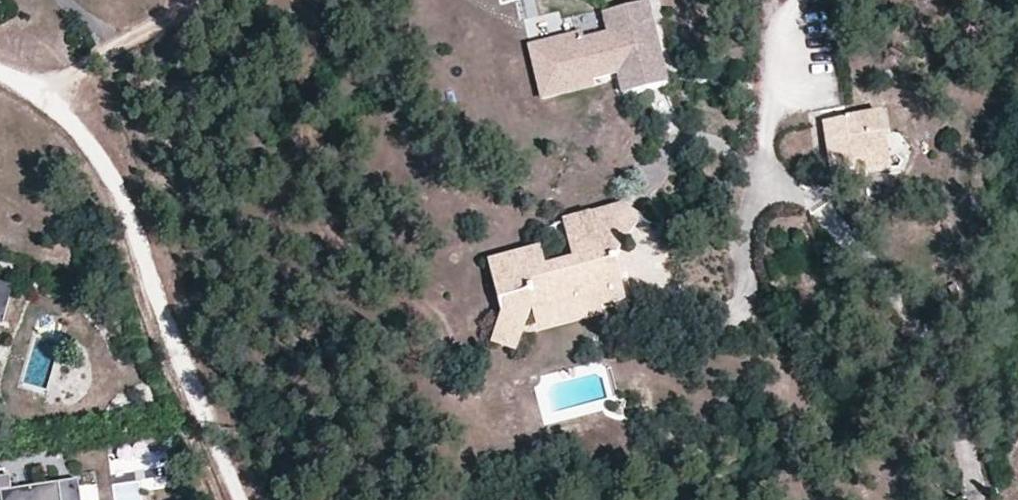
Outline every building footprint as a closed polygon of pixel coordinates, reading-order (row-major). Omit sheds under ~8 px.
[(586,41),(554,49),(563,87),(594,79),(620,73),(626,95),(665,85),(646,4),(607,13),(612,35),(586,41)] [(563,87),(554,49),(586,41),(584,34),(533,47),(545,98),(596,86),(594,79),(563,87)] [(835,178),(859,174),(858,164),(890,158),(882,115),(826,124),(835,178)] [(891,168),(890,158),(858,164),(859,174),(891,168)] [(521,333),(522,332),(529,310),(585,296),(589,307),(602,304),(625,298),(614,258),(642,220),(622,206),(563,222),(573,258),(547,266),(541,248),(488,262),(502,316),(493,342),(515,350),(521,333)] [(0,283),(0,326),(2,326),(13,287),(0,283)] [(604,312),(602,304),(589,307),(585,296),(529,310),(522,332),(604,312)] [(2,491),(3,499),(63,499),(61,484),(13,491),(11,476),(0,478),(0,492),(2,491)] [(63,499),(83,499),(80,482),(61,484),(63,499)]
